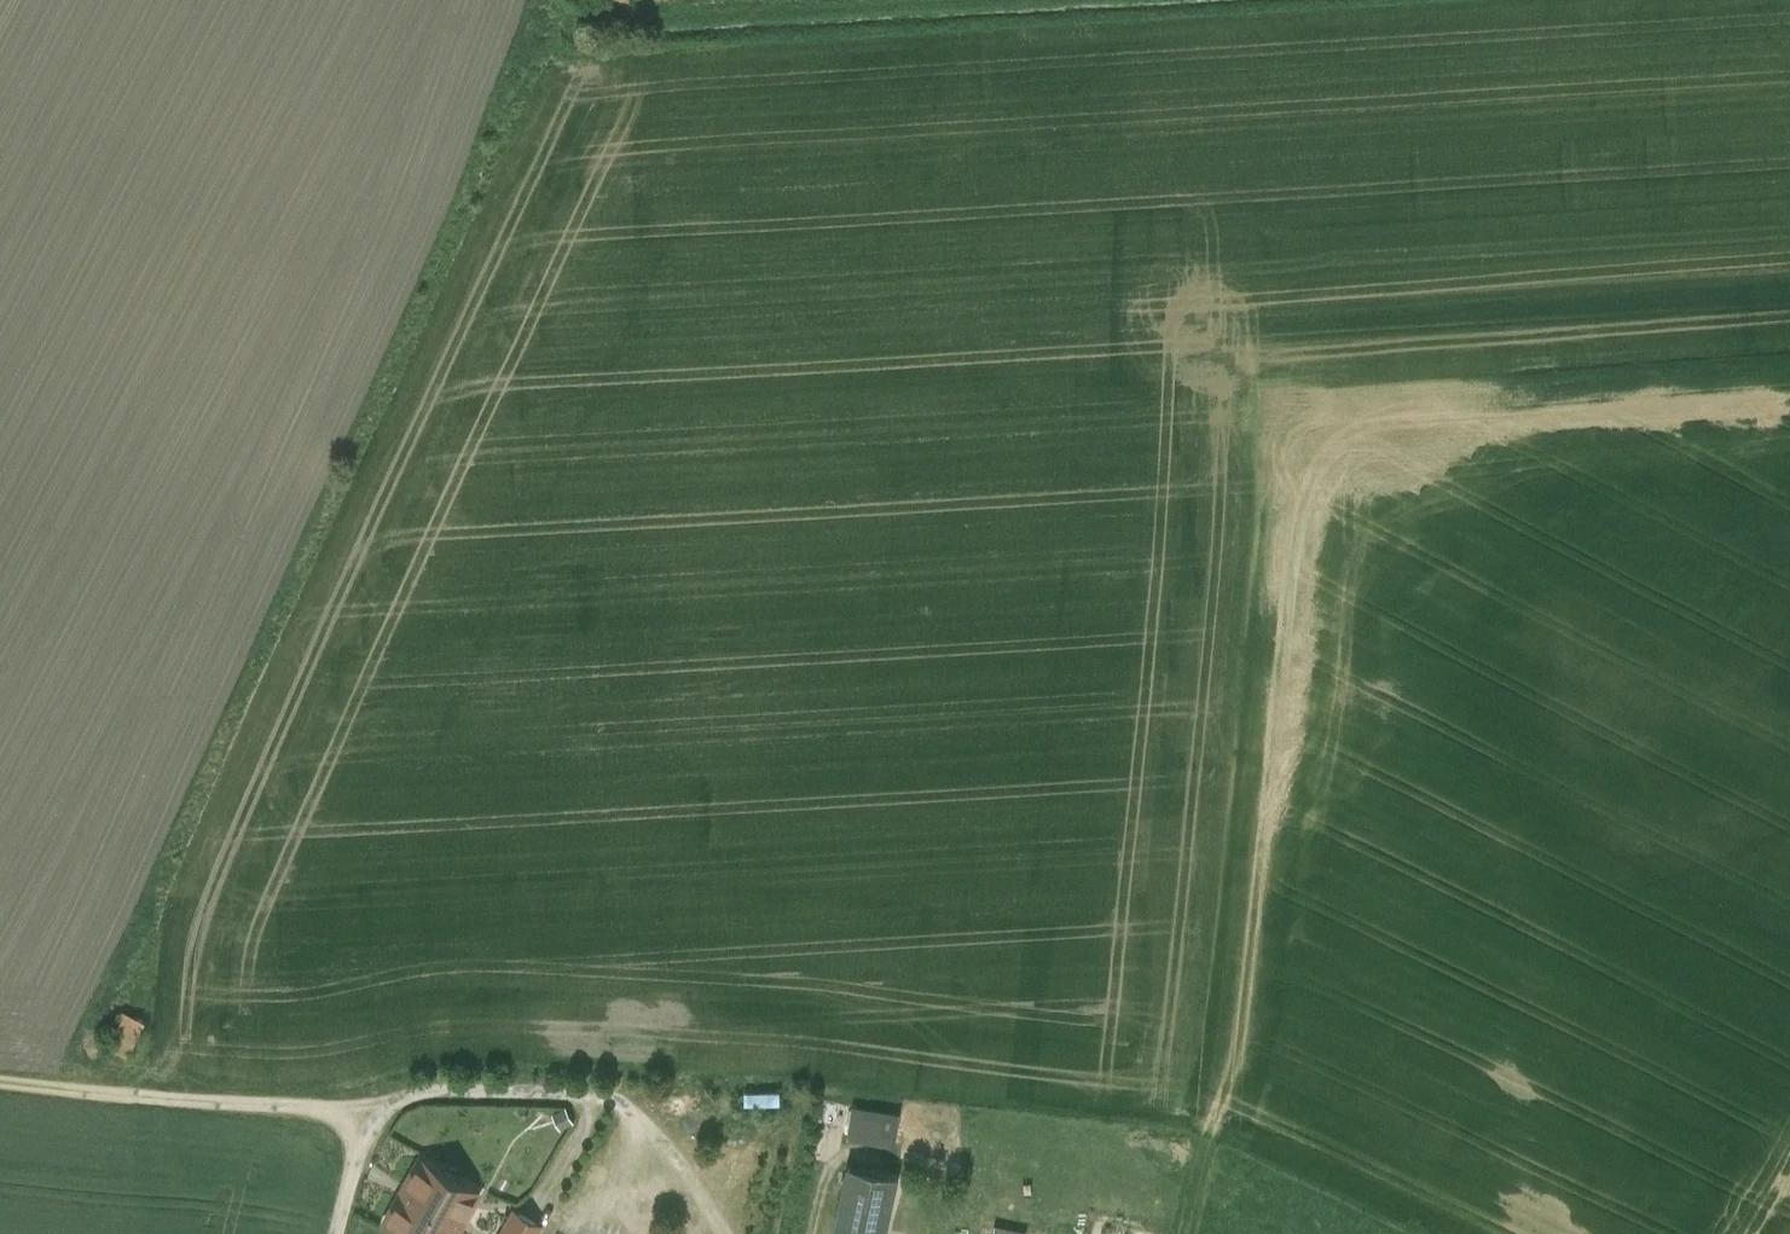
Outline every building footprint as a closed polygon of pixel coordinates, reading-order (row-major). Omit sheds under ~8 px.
[(122,1012),(106,1048),(128,1058),(144,1022),(122,1012)] [(748,1103),(782,1101),(782,1090),(747,1091),(748,1103)] [(900,1114),(854,1107),(850,1135),(895,1142),(900,1114)] [(422,1159),(385,1224),(404,1233),(457,1233),(481,1192),(422,1159)] [(850,1166),(835,1233),(885,1233),(897,1176),(850,1166)] [(515,1212),(502,1233),(536,1233),(540,1226),(515,1212)]
